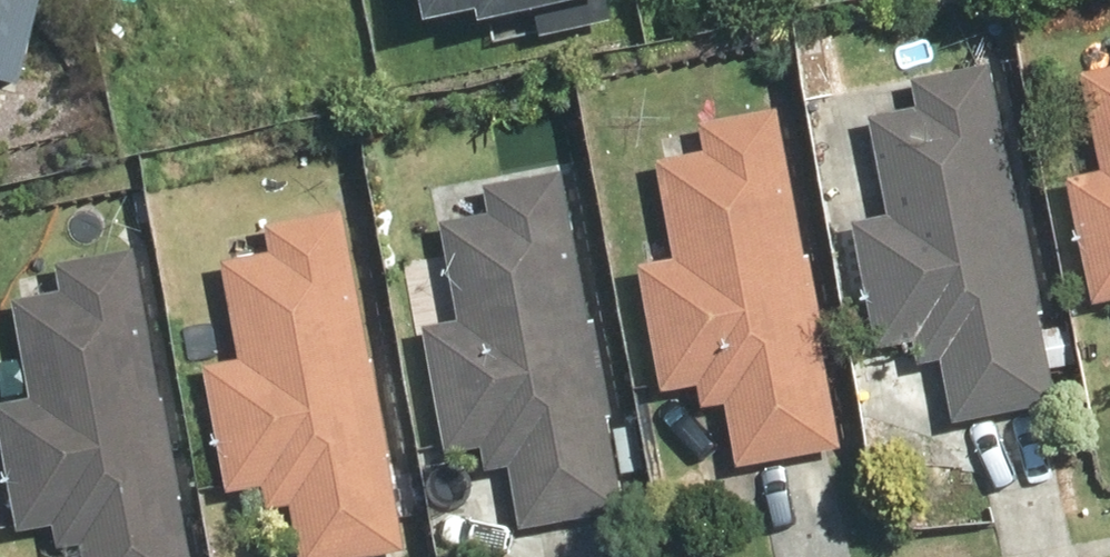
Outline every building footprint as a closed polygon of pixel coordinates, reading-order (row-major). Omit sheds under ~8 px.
[(22,89),(44,0),(0,0),(0,83),(22,89)] [(434,54),(618,12),(615,0),(422,0),(434,54)] [(1055,405),(988,67),(915,82),(920,110),(871,120),(889,214),(855,221),(880,351),(915,344),(920,370),(942,366),(953,425),(1055,405)] [(1081,78),(1102,174),(1063,183),(1090,309),(1109,304),(1109,72),(1081,78)] [(842,447),(777,107),(697,122),(702,151),(654,160),(673,257),(639,264),(664,392),(697,385),(702,411),(724,407),(735,467),(842,447)] [(623,509),(562,169),(485,183),(490,213),(441,221),(459,320),(422,326),(445,454),(482,448),(487,474),(508,470),(518,527),(623,509)] [(343,210),(266,224),(271,252),(223,261),(241,357),(203,364),(227,493),(265,486),(269,510),(292,506),(302,556),(382,556),(407,552),(343,210)] [(15,298),(31,397),(0,402),(0,451),(13,531),(52,525),(56,549),(80,545),(82,556),(189,556),(138,249),(56,262),(61,291),(15,298)]
